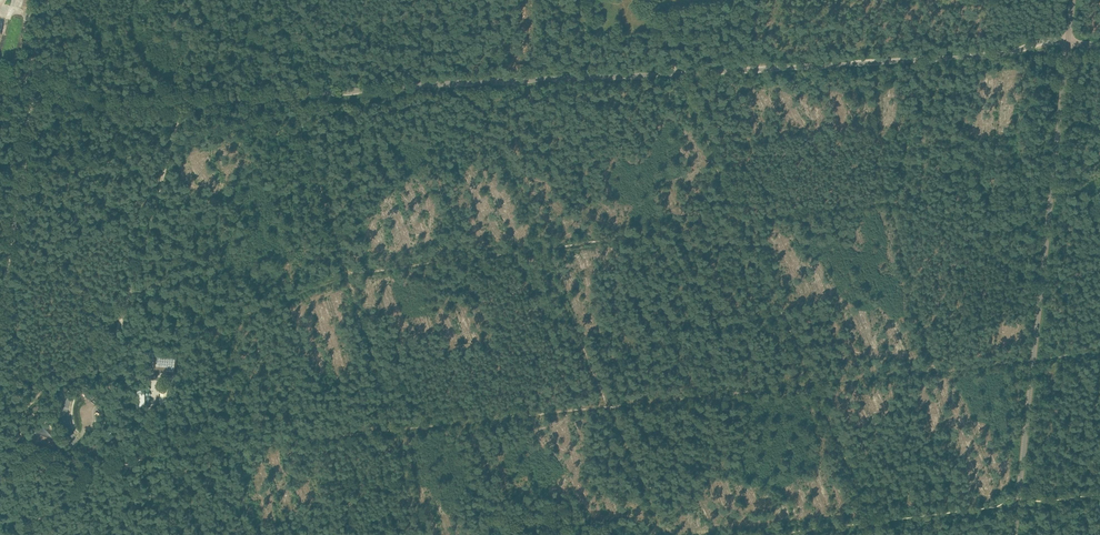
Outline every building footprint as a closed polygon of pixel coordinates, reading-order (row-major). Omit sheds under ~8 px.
[(147,361),(154,361),(156,348),(139,346),(137,355),(147,356),(147,361)] [(176,357),(157,356),(156,366),(167,367),(166,371),(174,372),(176,357)] [(43,446),(47,449),(48,447),(51,449),(55,442),(49,438),(43,446)]
